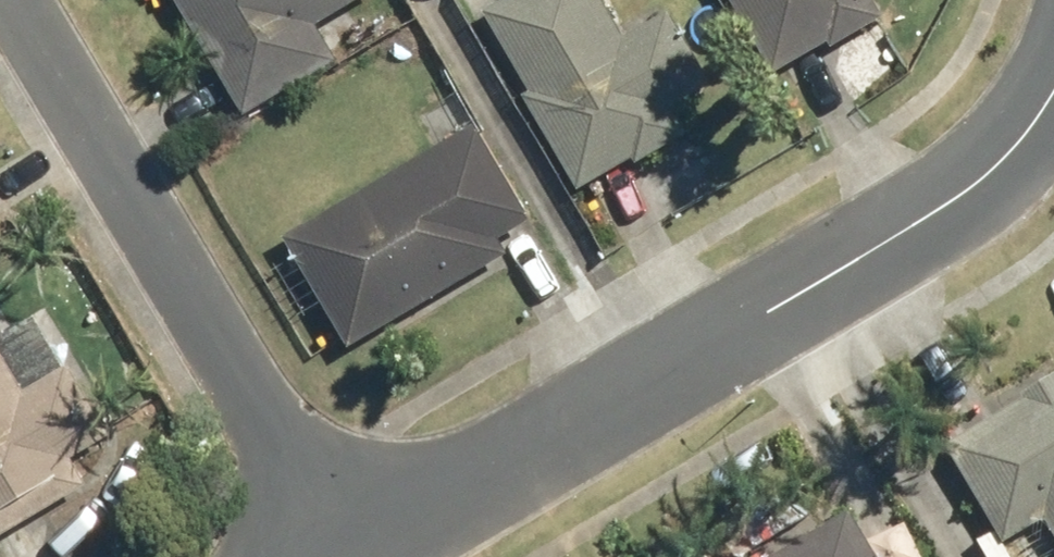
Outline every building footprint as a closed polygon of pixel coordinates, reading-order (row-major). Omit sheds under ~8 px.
[(252,111),(345,57),(324,22),(361,0),(187,0),(252,111)] [(494,7),(540,87),(531,92),(585,186),(641,154),(644,161),(697,130),(680,102),(720,79),(679,8),(633,35),(613,0),(506,0),(494,7)] [(782,72),(837,40),(840,44),(893,13),(885,0),(740,0),(782,72)] [(293,234),(359,343),(516,250),(508,237),(541,218),(483,121),(293,234)] [(96,482),(81,457),(120,434),(76,362),(33,388),(0,333),(0,540),(96,482)] [(1053,516),(1053,375),(1032,388),(1035,393),(956,440),(1015,537),(1053,514),(1053,516)] [(767,544),(774,556),(890,556),(860,506),(851,510),(845,499),(767,544)]
